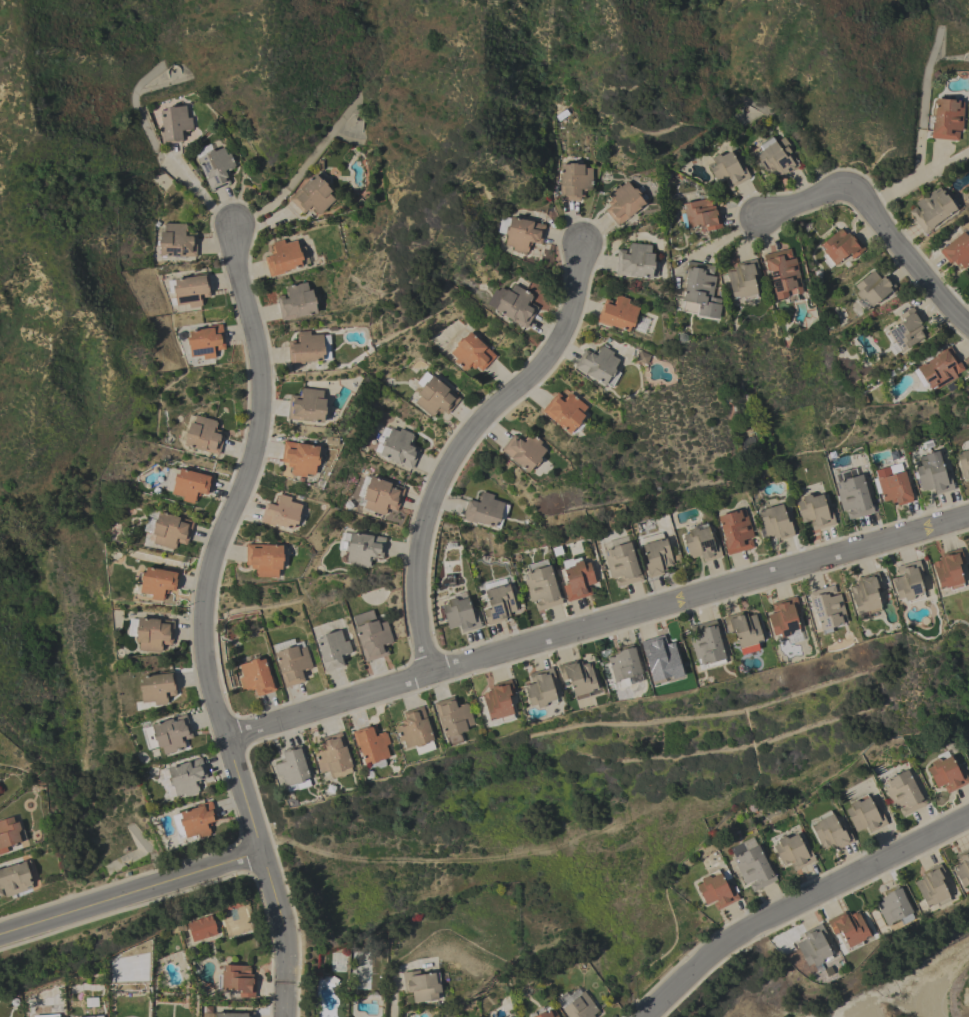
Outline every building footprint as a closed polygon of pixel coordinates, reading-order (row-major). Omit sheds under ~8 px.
[(930,138),(932,122),(933,122),(935,98),(953,99),(953,102),(957,102),(957,100),(959,100),(959,101),(963,102),(963,108),(961,130),(952,129),(952,131),(958,132),(958,140),(930,138)] [(160,130),(162,130),(159,110),(165,110),(165,107),(173,106),(173,107),(185,105),(187,118),(191,117),(193,129),(189,129),(190,130),(184,131),(185,133),(181,134),(182,142),(161,144),(160,130)] [(771,136),(775,142),(783,137),(789,145),(787,147),(799,165),(783,176),(782,174),(778,176),(777,173),(771,177),(770,176),(769,177),(755,156),(760,153),(759,152),(762,149),(759,145),(760,145),(759,144),(771,136)] [(205,155),(205,152),(212,149),(214,151),(223,147),(225,150),(227,149),(235,166),(234,166),(234,168),(228,171),(229,173),(227,174),(230,183),(211,191),(196,158),(205,155)] [(750,177),(728,188),(724,181),(728,179),(727,178),(717,183),(706,165),(712,161),(710,158),(717,154),(720,155),(721,156),(729,151),(732,157),(733,157),(737,164),(741,162),(750,177)] [(559,200),(559,164),(568,164),(568,163),(576,163),(576,164),(583,164),(583,168),(592,168),(592,190),(584,190),(584,196),(579,196),(579,200),(559,200)] [(288,198),(315,174),(321,180),(322,179),(327,184),(326,185),(331,191),(329,193),(334,200),(319,214),(318,213),(317,214),(312,209),(309,212),(307,210),(303,214),(288,198)] [(604,210),(609,205),(607,202),(611,199),(607,194),(608,193),(607,192),(618,183),(620,186),(626,181),(632,188),(636,188),(640,194),(640,197),(645,203),(629,217),(618,226),(604,210)] [(936,223),(937,225),(924,234),(908,211),(916,205),(915,203),(939,186),(949,200),(952,197),(958,205),(955,208),(956,209),(936,223)] [(721,227),(701,232),(700,225),(683,229),(680,214),(683,213),(683,209),(682,205),(681,204),(699,200),(698,195),(706,194),(707,198),(709,198),(711,206),(714,205),(715,209),(718,209),(721,227)] [(504,232),(504,233),(497,232),(500,216),(510,218),(510,216),(533,221),(533,222),(545,224),(541,244),(534,242),(534,243),(531,242),(530,245),(529,245),(527,252),(526,252),(525,253),(512,250),(513,247),(504,245),(506,235),(505,234),(505,233),(504,232)] [(185,224),(185,225),(187,225),(186,232),(196,232),(196,237),(196,257),(159,255),(159,247),(158,247),(158,239),(160,239),(160,231),(163,231),(164,223),(185,224)] [(822,251),(823,250),(819,246),(818,246),(840,228),(845,234),(847,232),(850,235),(852,234),(864,248),(852,259),(847,253),(829,269),(822,261),(824,259),(821,255),(823,253),(822,251)] [(966,229),(968,232),(968,239),(968,263),(963,268),(958,263),(955,265),(952,261),(951,262),(950,261),(948,263),(939,251),(941,249),(962,231),(963,232),(966,229)] [(284,243),(296,240),(300,252),(302,259),(300,260),(302,266),(283,271),(284,273),(270,277),(269,275),(264,259),(265,258),(265,257),(272,255),(271,251),(272,251),(271,246),(273,246),(272,242),(283,239),(284,243)] [(617,249),(628,250),(628,244),(630,244),(630,243),(651,245),(650,253),(653,253),(653,256),(655,256),(654,269),(658,269),(657,276),(651,276),(651,278),(629,276),(629,275),(615,274),(617,249)] [(789,248),(791,257),(784,259),(785,260),(795,258),(800,279),(799,280),(802,293),(795,295),(796,300),(787,302),(786,297),(775,299),(773,293),(766,264),(765,264),(763,255),(789,248)] [(726,272),(733,270),(732,267),(737,266),(737,263),(755,259),(759,274),(751,276),(756,297),(743,300),(742,297),(738,298),(737,297),(732,298),(726,272)] [(717,319),(681,312),(683,301),(681,301),(687,273),(685,273),(687,261),(714,266),(712,274),(706,273),(706,275),(715,277),(711,297),(720,299),(719,304),(720,304),(717,319)] [(878,265),(895,286),(870,307),(869,306),(864,310),(857,301),(859,299),(854,293),(857,291),(853,285),(878,265)] [(193,276),(192,275),(206,273),(207,274),(210,291),(209,291),(210,297),(204,297),(203,294),(200,294),(201,305),(200,305),(200,306),(189,308),(188,304),(176,306),(174,293),(173,293),(172,285),(175,285),(174,279),(193,276)] [(283,295),(284,299),(288,298),(287,296),(286,296),(284,288),(286,288),(286,287),(306,282),(308,290),(311,289),(313,297),(314,297),(316,304),(315,304),(317,313),(281,320),(276,296),(283,295)] [(532,294),(531,295),(532,296),(528,303),(527,302),(525,305),(529,307),(531,303),(537,307),(525,328),(494,310),(495,309),(486,304),(495,289),(498,291),(500,287),(505,290),(506,289),(509,291),(513,284),(532,294)] [(629,299),(628,303),(639,307),(634,319),(635,319),(632,327),(630,326),(628,332),(610,325),(610,327),(595,321),(604,298),(614,302),(616,296),(617,296),(618,295),(629,299)] [(892,355),(887,347),(891,344),(884,333),(887,331),(887,330),(902,321),(898,315),(912,307),(922,323),(920,324),(922,328),(919,330),(923,337),(900,351),(899,350),(892,355)] [(225,349),(217,350),(216,346),(213,346),(213,348),(215,349),(215,354),(214,355),(214,358),(203,359),(202,355),(190,357),(188,345),(186,337),(189,336),(188,331),(207,328),(207,326),(221,324),(225,349)] [(310,331),(310,335),(322,334),(323,346),(324,346),(324,354),(322,354),(322,361),(303,362),(304,364),(289,364),(289,363),(288,363),(287,345),(288,345),(288,340),(297,340),(297,333),(298,333),(298,331),(310,331)] [(455,359),(449,353),(456,345),(455,343),(460,338),(464,338),(469,332),(484,346),(485,346),(495,356),(481,371),(476,366),(474,369),(470,366),(466,370),(464,369),(463,371),(453,361),(455,359)] [(584,349),(595,355),(598,351),(597,350),(599,346),(600,346),(601,345),(603,347),(605,344),(608,346),(607,348),(613,352),(612,355),(619,359),(613,369),(619,373),(611,387),(605,384),(604,385),(574,367),(584,349)] [(964,369),(956,374),(952,368),(951,369),(956,377),(937,389),(936,388),(931,391),(929,387),(927,388),(926,387),(928,385),(926,382),(925,383),(921,377),(918,379),(913,370),(916,368),(937,355),(936,354),(949,346),(964,369)] [(414,402),(419,396),(416,394),(421,388),(420,387),(421,386),(416,381),(426,370),(447,388),(448,388),(460,398),(447,414),(444,412),(442,411),(440,413),(437,411),(433,416),(431,415),(430,416),(414,402)] [(290,394),(299,396),(300,389),(302,389),(302,388),(323,390),(322,398),(325,399),(325,401),(326,402),(325,414),(324,414),(323,423),(302,420),(302,421),(287,419),(290,394)] [(586,407),(581,413),(584,415),(580,419),(585,423),(578,431),(571,433),(570,432),(569,434),(552,420),(541,411),(556,392),(564,398),(568,393),(570,394),(570,393),(586,407)] [(216,420),(215,422),(217,422),(215,429),(220,430),(219,434),(224,435),(218,455),(183,445),(185,437),(184,436),(186,429),(188,430),(190,422),(193,423),(195,415),(216,420)] [(375,440),(378,435),(383,438),(384,437),(380,435),(383,426),(390,429),(391,428),(398,431),(400,428),(412,434),(412,435),(413,436),(410,442),(413,444),(412,446),(420,450),(411,469),(378,455),(379,453),(373,450),(377,442),(381,444),(381,443),(375,440)] [(513,434),(521,440),(524,437),(525,438),(530,432),(541,442),(539,444),(545,450),(539,458),(540,460),(536,466),(533,466),(527,473),(500,450),(513,434)] [(292,474),(290,474),(291,467),(287,466),(287,462),(280,461),(284,441),(319,446),(317,455),(319,457),(318,464),(316,465),(315,465),(314,475),(306,474),(305,477),(292,475),(292,474)] [(955,453),(968,449),(968,478),(963,479),(955,453)] [(934,491),(932,491),(931,488),(921,491),(919,484),(917,484),(916,479),(915,479),(913,473),(915,472),(914,467),(920,465),(919,462),(926,460),(924,454),(937,450),(944,473),(948,472),(949,474),(950,473),(951,476),(949,476),(953,489),(935,494),(934,491)] [(881,476),(881,477),(884,476),(882,470),(895,466),(897,473),(904,471),(912,498),(911,498),(912,501),(897,506),(897,503),(895,503),(895,501),(890,503),(890,500),(883,502),(876,478),(881,476)] [(197,472),(198,471),(212,475),(212,476),(212,477),(207,495),(204,494),(204,493),(200,492),(199,496),(196,496),(195,501),(194,501),(193,503),(182,500),(183,496),(171,493),(174,481),(173,481),(175,473),(178,474),(179,468),(197,472)] [(848,520),(845,512),(851,510),(850,508),(842,511),(839,501),(836,489),(834,483),(836,483),(833,474),(854,468),(857,475),(861,474),(868,498),(869,498),(874,512),(848,520)] [(363,506),(357,504),(360,496),(356,495),(364,475),(370,477),(370,476),(405,489),(396,512),(387,508),(384,514),(383,513),(382,515),(363,508),(363,506)] [(503,503),(508,505),(503,519),(502,519),(499,528),(494,526),(494,527),(479,523),(479,525),(461,519),(467,500),(470,501),(471,500),(478,502),(480,497),(479,497),(480,492),(482,493),(482,491),(493,495),(492,499),(503,503)] [(260,522),(265,502),(268,503),(273,504),(273,501),(276,502),(278,495),(279,496),(279,494),(291,497),(290,501),(301,504),(298,516),(299,516),(297,524),(294,523),(292,529),(274,524),(274,526),(260,522)] [(835,523),(812,530),(809,521),(813,520),(813,519),(801,523),(800,520),(801,520),(795,502),(802,500),(801,496),(808,494),(811,495),(811,497),(821,494),(825,508),(830,507),(835,523)] [(779,539),(778,537),(774,538),(773,536),(766,538),(757,510),(759,510),(759,512),(764,511),(763,509),(781,503),(787,522),(789,521),(793,535),(779,539)] [(727,555),(725,547),(726,547),(717,516),(734,511),(735,513),(738,512),(738,510),(739,509),(740,511),(745,509),(749,524),(750,524),(753,536),(744,539),(744,541),(751,539),(753,547),(727,555)] [(186,545),(176,542),(174,548),(173,547),(172,549),(152,543),(155,535),(151,534),(154,526),(152,526),(155,519),(156,519),(158,510),(193,522),(186,545)] [(703,562),(702,558),(701,558),(700,555),(689,559),(682,535),(688,533),(687,529),(694,527),(693,526),(706,522),(712,542),(717,540),(721,556),(703,562)] [(350,532),(385,537),(382,558),(374,557),(374,560),(370,559),(369,566),(367,566),(367,568),(354,566),(355,562),(346,561),(347,551),(339,550),(342,532),(349,533),(350,532)] [(640,538),(660,532),(661,534),(662,534),(663,538),(665,538),(673,564),(665,566),(666,570),(662,571),(663,574),(648,578),(644,564),(647,563),(641,544),(642,544),(641,540),(640,538)] [(605,542),(626,536),(628,542),(630,541),(637,565),(638,565),(643,579),(616,588),(614,579),(620,577),(619,575),(610,578),(607,568),(608,568),(604,557),(605,556),(603,550),(607,549),(607,548),(605,542)] [(246,544),(260,544),(282,545),(282,554),(283,554),(282,561),(281,561),(281,569),(278,569),(277,577),(256,577),(256,575),(255,575),(255,568),(250,568),(250,565),(245,565),(246,544)] [(960,548),(964,563),(959,564),(959,563),(957,564),(962,582),(963,586),(950,590),(948,586),(939,589),(931,563),(933,562),(932,562),(939,560),(938,557),(942,556),(941,553),(960,548)] [(560,561),(571,558),(572,559),(579,557),(580,560),(582,560),(583,564),(590,562),(595,583),(584,586),(584,588),(589,586),(591,594),(567,602),(562,586),(567,584),(563,569),(560,561)] [(536,611),(534,603),(539,601),(539,599),(530,602),(527,592),(527,591),(524,580),(525,580),(523,574),(528,572),(526,565),(546,559),(548,565),(549,565),(556,588),(557,588),(562,603),(536,611)] [(924,600),(912,604),(911,599),(904,601),(903,598),(897,600),(891,580),(890,578),(903,575),(902,574),(898,576),(895,566),(919,560),(923,576),(919,578),(923,592),(922,592),(923,596),(922,596),(924,600)] [(179,571),(178,573),(179,573),(176,590),(175,589),(175,591),(172,591),(172,590),(168,589),(167,593),(164,593),(163,598),(162,598),(162,601),(150,599),(151,595),(139,592),(141,580),(139,580),(140,574),(141,574),(142,572),(144,572),(145,567),(164,570),(164,568),(179,571)] [(858,620),(856,613),(848,587),(850,587),(850,586),(856,584),(855,582),(859,580),(858,578),(877,572),(882,587),(877,589),(876,587),(873,588),(880,610),(867,614),(868,617),(858,620)] [(507,584),(508,584),(516,610),(508,612),(509,616),(505,617),(506,620),(487,625),(483,610),(489,608),(482,584),(504,578),(506,585),(507,584)] [(845,615),(846,622),(842,623),(842,624),(840,624),(837,624),(837,625),(831,627),(832,631),(822,633),(821,630),(820,630),(813,606),(811,607),(807,592),(834,585),(836,593),(830,594),(830,596),(840,594),(845,615)] [(453,594),(464,591),(465,598),(467,597),(471,611),(476,610),(480,627),(462,632),(461,628),(460,629),(459,626),(449,629),(442,605),(448,603),(446,599),(453,597),(454,598),(453,594)] [(780,637),(779,634),(773,635),(767,615),(778,611),(778,610),(773,611),(770,603),(795,596),(800,612),(795,613),(799,628),(798,628),(802,639),(788,643),(786,636),(780,637)] [(393,641),(391,641),(392,643),(384,645),(383,644),(381,645),(382,648),(386,647),(389,654),(365,662),(354,627),(355,626),(352,616),(372,609),(376,620),(377,620),(378,623),(386,621),(393,641)] [(741,612),(742,614),(746,613),(747,616),(755,614),(762,641),(752,644),(753,647),(740,651),(740,648),(739,648),(734,630),(731,630),(731,631),(727,633),(723,617),(741,612)] [(172,641),(171,645),(161,644),(161,650),(160,650),(160,652),(138,650),(139,642),(135,642),(136,634),(135,634),(135,626),(137,626),(137,618),(174,620),(172,641)] [(715,619),(719,635),(718,635),(725,658),(723,658),(725,662),(705,668),(704,664),(702,664),(702,663),(698,665),(696,659),(692,648),(689,637),(700,634),(699,632),(691,634),(689,627),(715,619)] [(351,651),(350,652),(350,653),(343,655),(344,657),(341,658),(344,665),(324,672),(319,658),(321,657),(315,639),(321,637),(320,635),(328,632),(329,633),(340,629),(344,641),(348,640),(351,651)] [(669,678),(655,682),(654,675),(655,674),(654,671),(653,671),(652,665),(649,666),(648,662),(650,661),(649,657),(645,658),(640,641),(663,634),(666,643),(662,644),(662,645),(674,642),(674,645),(679,663),(672,665),(673,668),(667,670),(667,671),(669,678)] [(607,658),(611,656),(611,657),(614,657),(613,654),(618,653),(617,651),(620,651),(619,647),(631,643),(633,647),(641,673),(640,673),(641,678),(634,680),(635,684),(620,688),(618,681),(614,682),(607,658)] [(312,666),(311,667),(311,668),(304,670),(306,675),(302,676),(304,681),(284,687),(273,653),(282,650),(282,649),(289,646),(289,648),(297,645),(298,649),(305,646),(312,666)] [(238,678),(242,677),(238,665),(250,661),(250,660),(258,658),(258,660),(264,658),(270,677),(271,676),(276,690),(274,690),(274,691),(258,696),(258,695),(256,696),(254,689),(251,690),(250,688),(246,689),(244,689),(242,689),(238,678)] [(576,660),(577,662),(580,661),(581,664),(588,663),(589,663),(597,688),(596,689),(597,693),(575,699),(574,695),(573,696),(568,678),(566,678),(566,679),(561,681),(557,665),(576,660)] [(552,667),(556,683),(552,685),(557,703),(537,708),(536,704),(530,706),(525,688),(524,689),(523,686),(535,682),(534,681),(531,682),(528,673),(552,667)] [(159,674),(159,672),(173,671),(173,673),(174,673),(176,689),(175,689),(176,695),(169,696),(169,692),(164,692),(165,694),(166,694),(167,702),(166,703),(166,704),(154,706),(154,701),(141,703),(140,691),(139,691),(138,682),(141,682),(140,676),(159,674)] [(514,694),(510,696),(510,695),(508,695),(514,717),(500,721),(499,718),(495,719),(495,718),(490,720),(489,721),(481,694),(483,694),(483,693),(489,691),(488,688),(492,687),(491,685),(510,679),(514,694)] [(453,696),(455,702),(458,701),(459,705),(466,703),(466,704),(468,704),(474,724),(466,726),(467,730),(459,732),(462,742),(448,746),(446,741),(445,742),(433,703),(453,696)] [(422,706),(427,720),(433,740),(432,740),(434,749),(416,755),(414,746),(405,748),(403,740),(399,741),(395,728),(396,728),(396,726),(402,724),(401,720),(405,719),(402,712),(422,706)] [(192,737),(186,739),(184,736),(180,737),(181,739),(182,739),(185,747),(183,747),(183,748),(164,755),(161,747),(158,748),(157,746),(148,749),(141,729),(151,726),(151,725),(185,714),(192,737)] [(385,745),(389,757),(377,760),(378,761),(370,764),(369,761),(363,763),(357,745),(356,746),(351,731),(369,725),(369,726),(375,724),(377,731),(373,733),(373,735),(384,731),(385,733),(386,733),(390,744),(385,745)] [(313,753),(315,752),(314,751),(325,748),(324,745),(319,747),(317,740),(322,738),(321,738),(341,732),(352,766),(343,769),(344,770),(337,772),(336,771),(329,773),(328,770),(320,773),(313,753)] [(273,765),(284,761),(281,750),(300,744),(305,759),(303,759),(309,777),(307,777),(310,785),(297,790),(295,783),(284,787),(281,775),(277,776),(273,765)] [(932,765),(930,762),(937,758),(936,755),(946,750),(949,756),(950,755),(957,770),(962,767),(968,782),(947,794),(943,786),(947,784),(946,782),(936,788),(926,768),(932,765)] [(207,777),(199,780),(200,782),(196,784),(199,791),(197,791),(198,793),(185,797),(184,793),(176,796),(173,786),(170,785),(168,779),(169,779),(168,777),(170,777),(167,768),(201,757),(207,777)] [(898,809),(904,806),(903,804),(895,808),(884,789),(885,788),(882,783),(886,781),(886,779),(906,769),(918,791),(919,791),(926,804),(902,817),(898,809)] [(870,833),(868,829),(867,830),(866,827),(856,832),(844,810),(850,807),(849,803),(866,794),(875,811),(879,808),(887,824),(870,833)] [(182,826),(181,827),(178,819),(181,818),(179,812),(197,807),(197,805),(211,801),(217,820),(210,822),(211,825),(208,826),(210,833),(209,833),(210,835),(198,838),(197,835),(185,838),(182,826)] [(853,841),(836,849),(835,847),(831,849),(830,846),(822,850),(810,825),(819,820),(818,817),(830,811),(840,830),(846,827),(853,841)] [(8,852),(0,854),(0,820),(12,816),(14,823),(18,821),(20,829),(19,831),(18,832),(21,842),(6,846),(8,852)] [(778,843),(777,839),(783,836),(786,837),(787,838),(796,833),(803,847),(807,845),(815,860),(793,871),(789,863),(793,862),(792,860),(782,866),(780,863),(781,863),(772,846),(778,843)] [(757,845),(768,866),(769,866),(776,880),(752,892),(749,885),(754,882),(753,880),(744,884),(740,875),(735,864),(732,858),(734,857),(730,848),(742,842),(751,837),(756,845),(757,845)] [(954,856),(968,848),(968,888),(967,884),(961,887),(951,868),(962,863),(961,861),(957,863),(954,856)] [(3,894),(0,895),(0,867),(1,867),(1,868),(24,860),(32,883),(31,883),(32,887),(5,897),(2,888),(1,889),(3,894)] [(913,883),(921,879),(919,876),(921,875),(920,872),(939,863),(946,877),(942,880),(941,878),(939,879),(949,900),(937,906),(935,903),(931,905),(927,907),(926,908),(913,883)] [(695,885),(702,882),(700,879),(717,870),(726,887),(731,884),(739,899),(716,911),(712,904),(716,901),(715,899),(705,905),(695,885)] [(874,903),(879,901),(879,902),(881,901),(880,898),(885,896),(884,895),(885,894),(883,891),(896,885),(897,888),(899,887),(901,891),(911,912),(910,913),(912,916),(904,920),(902,917),(890,923),(891,924),(886,926),(874,903)] [(845,914),(848,912),(849,915),(857,911),(870,936),(869,937),(868,936),(864,938),(864,939),(860,941),(862,944),(849,951),(848,947),(847,947),(839,931),(833,934),(826,920),(843,911),(845,914)] [(210,915),(212,920),(213,920),(216,929),(215,929),(217,934),(192,942),(186,923),(210,915)] [(795,944),(805,939),(803,935),(804,935),(803,932),(820,923),(828,939),(823,941),(832,958),(820,963),(823,969),(817,973),(812,963),(806,966),(795,944)] [(249,966),(249,967),(250,967),(250,974),(252,974),(252,978),(255,978),(254,998),(239,997),(239,990),(221,989),(221,988),(217,988),(218,975),(221,975),(221,965),(249,966)] [(402,972),(419,970),(419,975),(438,972),(441,992),(437,992),(438,999),(413,1003),(411,992),(408,992),(408,991),(404,991),(402,972)] [(592,1015),(594,1016),(567,1016),(561,1009),(562,1008),(555,999),(565,991),(568,996),(576,989),(580,993),(583,990),(584,991),(584,992),(598,1011),(592,1015)] [(556,1013),(558,1016),(531,1016),(553,1007),(556,1014),(556,1013)]
